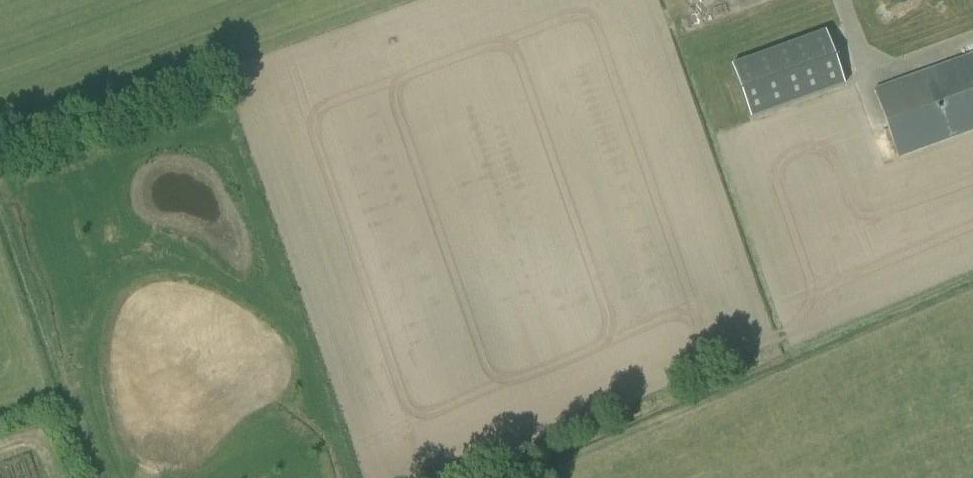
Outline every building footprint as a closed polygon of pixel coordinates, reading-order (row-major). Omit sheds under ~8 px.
[(731,65),(750,118),(844,84),(825,31),(731,65)] [(899,158),(972,131),(972,54),(874,90),(899,158)]
